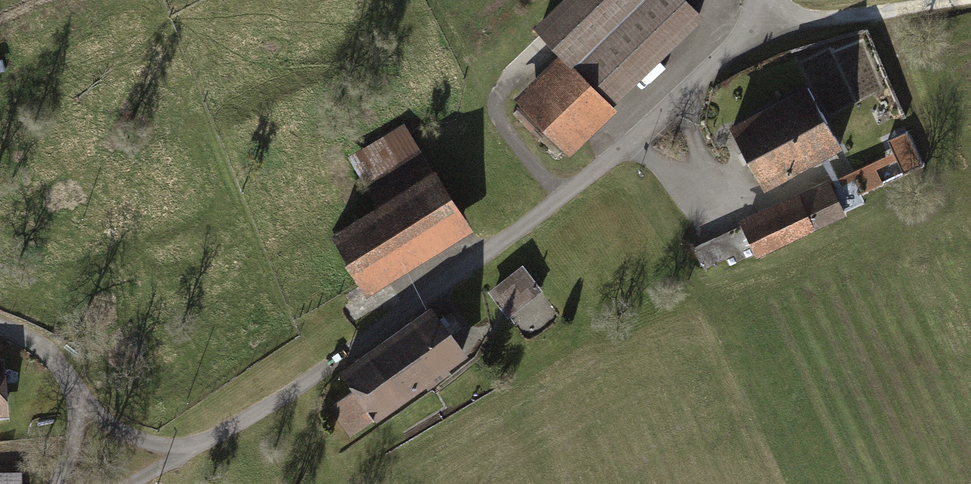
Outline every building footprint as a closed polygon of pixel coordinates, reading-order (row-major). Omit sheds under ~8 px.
[(684,0),(560,0),(533,26),(614,107),(703,20),(684,0)] [(615,110),(561,54),(512,101),(567,156),(615,110)] [(802,79),(724,119),(761,192),(839,152),(802,79)] [(402,124),(345,157),(368,197),(425,164),(402,124)] [(755,261),(874,208),(866,191),(890,180),(880,157),(736,222),(739,228),(691,249),(701,272),(750,250),(755,261)] [(436,172),(329,235),(365,297),(473,234),(436,172)] [(520,267),(486,293),(506,320),(541,294),(520,267)] [(466,359),(433,308),(340,368),(354,390),(327,407),(346,436),(466,359)] [(0,361),(0,418),(9,418),(8,360),(0,361)] [(23,468),(0,470),(0,483),(24,483),(23,468)]
